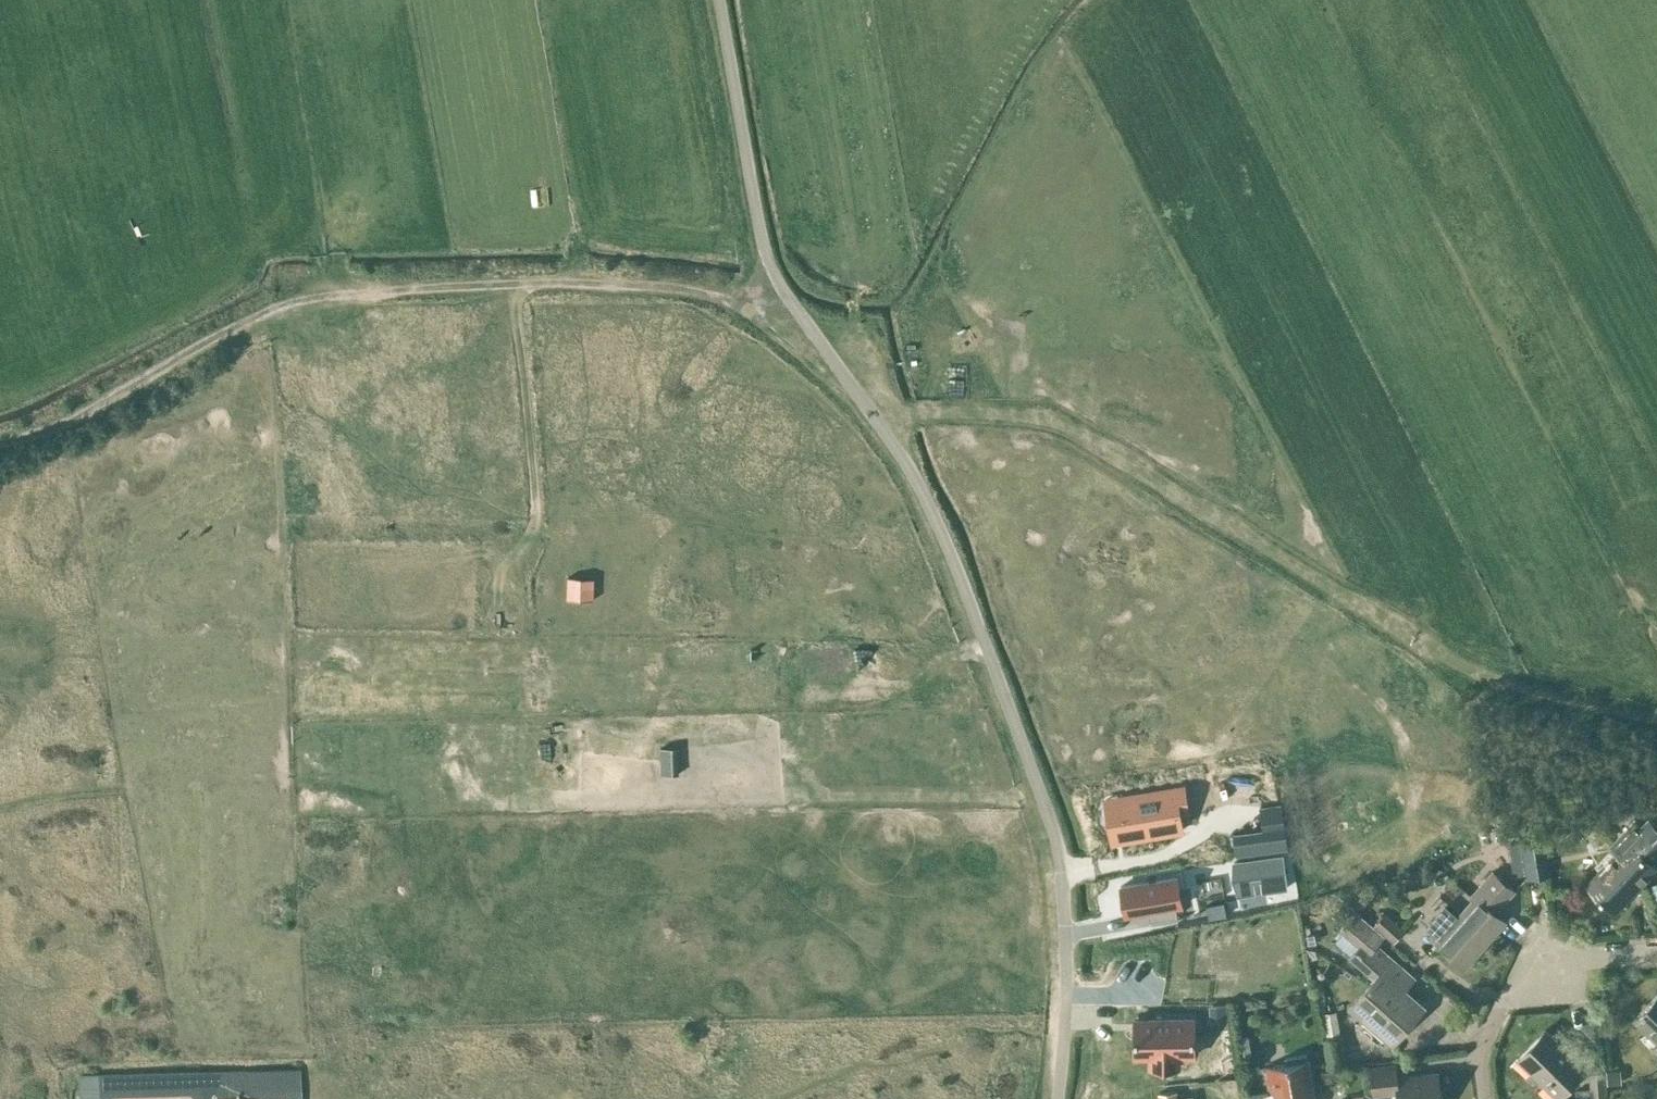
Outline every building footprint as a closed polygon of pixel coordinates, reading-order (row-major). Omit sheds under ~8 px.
[(598,595),(598,573),(570,573),(570,595),(598,595)] [(1176,788),(1118,798),(1126,839),(1183,829),(1176,788)] [(1586,884),(1614,911),(1656,868),(1650,861),(1656,854),(1656,825),(1648,816),(1640,825),(1634,819),(1610,845),(1617,852),(1586,884)] [(1236,831),(1241,853),(1293,844),(1289,821),(1236,831)] [(1519,842),(1507,844),(1510,859),(1522,857),(1519,842)] [(1547,850),(1523,854),(1526,875),(1550,871),(1547,850)] [(1239,896),(1287,889),(1282,857),(1234,864),(1239,896)] [(1444,905),(1426,926),(1441,939),(1438,941),(1464,964),(1502,921),(1493,914),(1502,903),(1514,890),(1492,871),(1481,884),(1471,896),(1475,900),(1459,918),(1444,905)] [(1177,876),(1120,886),(1125,916),(1148,912),(1150,921),(1177,916),(1176,908),(1182,906),(1177,876)] [(1223,903),(1206,906),(1208,920),(1225,917),(1223,903)] [(1404,929),(1384,912),(1373,925),(1392,942),(1404,929)] [(1358,915),(1343,931),(1360,945),(1350,956),(1358,963),(1377,980),(1354,1007),(1391,1040),(1420,1007),(1400,989),(1411,976),(1387,955),(1374,944),(1382,936),(1358,915)] [(1345,979),(1348,973),(1340,968),(1336,974),(1345,979)] [(1634,1019),(1656,1041),(1656,995),(1634,1019)] [(1225,1004),(1212,1005),(1213,1019),(1226,1017),(1225,1004)] [(1194,1019),(1134,1019),(1135,1056),(1150,1056),(1150,1067),(1178,1067),(1178,1056),(1194,1056),(1194,1019)] [(1557,1097),(1585,1069),(1544,1030),(1517,1058),(1532,1072),(1530,1074),(1541,1085),(1543,1083),(1557,1097)] [(1343,1033),(1322,1036),(1328,1069),(1348,1065),(1343,1033)] [(1237,1037),(1239,1047),(1249,1045),(1247,1035),(1237,1037)] [(1265,1068),(1269,1093),(1274,1092),(1275,1098),(1315,1098),(1308,1060),(1307,1061),(1306,1054),(1285,1058),(1286,1064),(1265,1068)] [(1438,1072),(1396,1077),(1395,1064),(1370,1067),(1373,1095),(1397,1092),(1398,1098),(1441,1098),(1438,1072)] [(298,1071),(79,1077),(80,1098),(98,1098),(98,1094),(189,1092),(196,1098),(266,1098),(266,1091),(281,1091),(281,1098),(300,1098),(298,1071)] [(1620,1071),(1607,1072),(1607,1084),(1621,1083),(1620,1071)] [(1588,1073),(1589,1088),(1575,1089),(1575,1098),(1588,1098),(1590,1098),(1608,1098),(1607,1084),(1607,1072),(1588,1073)]
